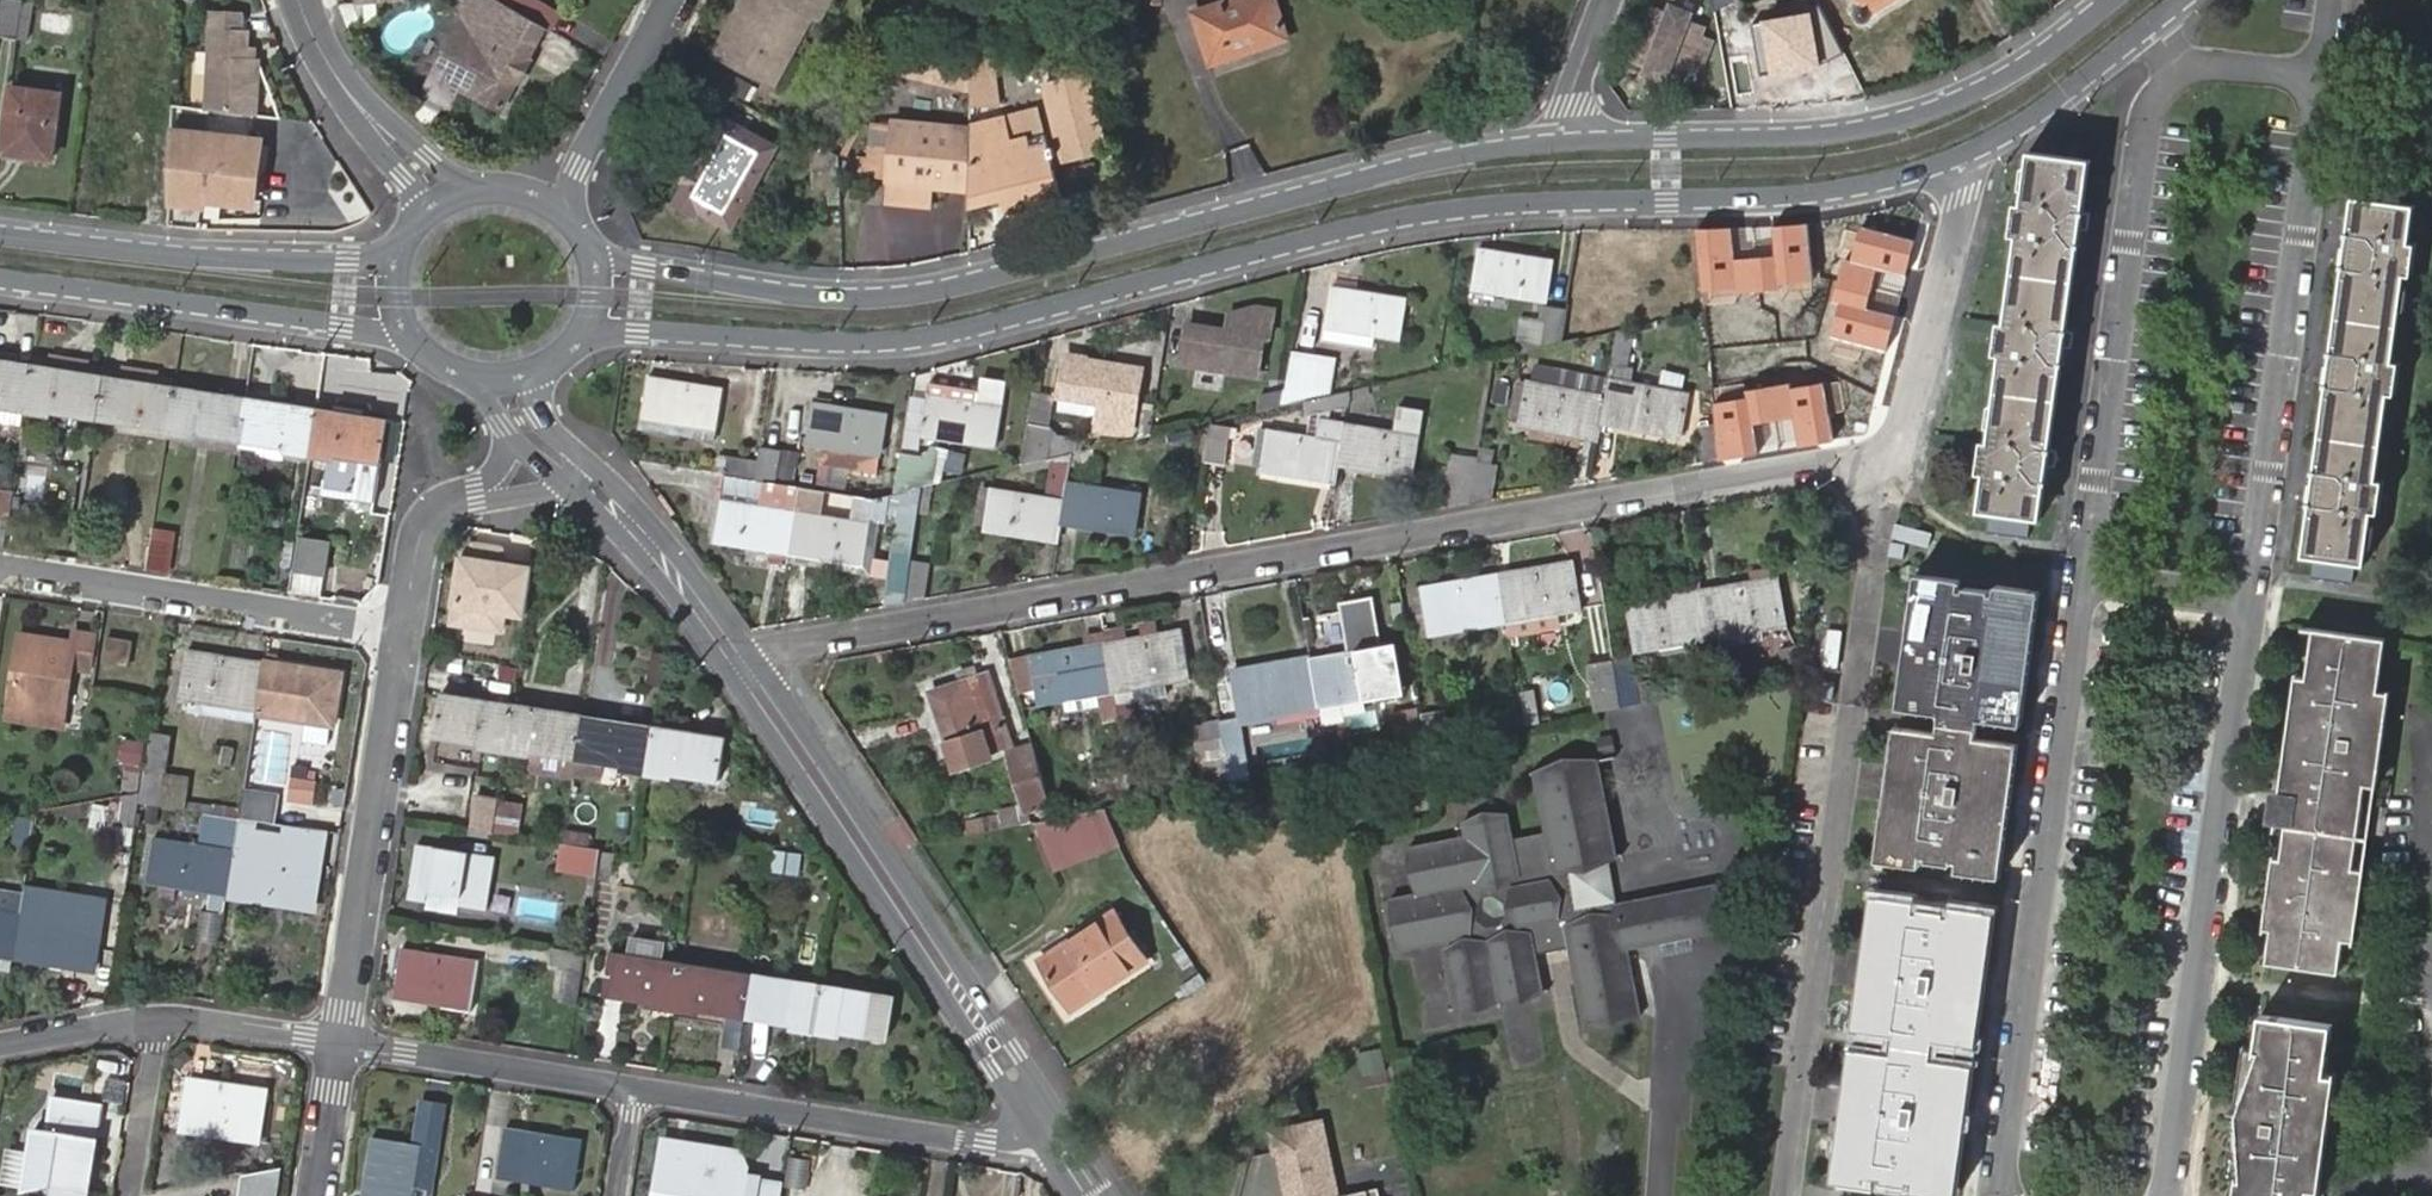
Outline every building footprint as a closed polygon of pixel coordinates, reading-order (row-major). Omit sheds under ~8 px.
[(15,34),(20,0),(0,0),(0,32),(15,34)] [(15,34),(26,36),(31,0),(20,0),(15,34)] [(532,48),(544,27),(497,0),(455,0),(463,18),(434,70),(458,84),(460,80),(448,75),(470,37),(481,42),(490,26),(532,48)] [(774,84),(791,53),(787,50),(793,38),(798,40),(800,37),(790,31),(803,11),(822,22),(823,18),(820,17),(830,0),(746,0),(741,9),(752,15),(744,29),(734,23),(717,53),(774,84)] [(1210,59),(1285,36),(1272,0),(1225,0),(1195,10),(1210,59)] [(1853,7),(1852,10),(1853,17),(1857,20),(1860,21),(1866,19),(1873,15),(1866,3),(1873,0),(1850,0),(1853,7)] [(1900,0),(1873,0),(1866,3),(1873,15),(1900,0)] [(1662,27),(1649,22),(1632,67),(1678,85),(1687,61),(1701,66),(1707,51),(1692,46),(1696,37),(1688,34),(1696,13),(1671,3),(1662,27)] [(1814,11),(1748,23),(1758,81),(1824,69),(1814,11)] [(211,17),(206,115),(256,120),(258,65),(254,64),(246,64),(247,53),(248,36),(241,36),(242,21),(241,18),(211,17)] [(458,84),(501,106),(516,78),(520,79),(530,60),(527,58),(532,48),(490,26),(481,42),(460,80),(458,84)] [(448,75),(460,80),(481,42),(470,37),(448,75)] [(886,69),(950,84),(958,48),(903,38),(886,69)] [(950,84),(970,89),(971,50),(958,48),(950,84)] [(254,64),(254,53),(247,53),(246,64),(254,64)] [(1089,73),(1042,84),(1062,163),(1109,152),(1089,73)] [(12,81),(11,88),(61,97),(63,83),(52,81),(51,87),(12,81)] [(11,88),(0,146),(0,150),(27,155),(28,147),(52,152),(61,97),(11,88)] [(1015,142),(1010,116),(970,125),(970,127),(969,159),(969,205),(1003,197),(1004,204),(1022,200),(1024,209),(1062,198),(1053,159),(1057,158),(1055,148),(1051,149),(1047,134),(1015,142)] [(970,127),(895,121),(895,125),(888,202),(930,205),(931,186),(969,189),(969,159),(970,127)] [(895,125),(864,122),(860,175),(890,177),(895,125)] [(732,228),(766,165),(711,134),(693,168),(690,167),(681,183),(684,185),(674,204),(696,215),(698,212),(718,224),(720,222),(732,228)] [(260,143),(169,135),(167,206),(201,210),(204,175),(222,176),(220,199),(254,203),(260,143)] [(51,160),(52,152),(28,147),(27,155),(51,160)] [(2000,355),(1989,437),(1981,439),(1977,471),(1984,472),(1977,510),(2039,517),(2045,466),(2054,466),(2056,446),(2049,445),(2062,347),(2072,349),(2074,329),(2065,328),(2079,226),(2089,227),(2091,209),(2083,208),(2090,157),(2032,150),(2024,200),(2016,199),(2010,234),(2018,234),(2005,323),(1998,322),(1994,353),(2000,355)] [(2378,475),(2389,390),(2396,388),(2400,358),(2394,355),(2406,271),(2413,271),(2417,239),(2411,238),(2416,204),(2353,197),(2348,244),(2339,245),(2336,263),(2343,263),(2330,365),(2321,365),(2318,382),(2327,383),(2312,483),(2302,486),(2300,499),(2309,501),(2301,553),(2364,561),(2371,508),(2379,508),(2384,476),(2378,475)] [(1004,204),(1006,212),(1024,209),(1022,200),(1004,204)] [(1866,236),(1814,224),(1805,257),(1857,270),(1859,261),(1879,265),(1890,226),(1869,222),(1866,236)] [(1479,246),(1473,285),(1549,297),(1555,259),(1479,246)] [(1334,288),(1329,325),(1403,337),(1409,299),(1334,288)] [(1564,342),(1568,314),(1549,311),(1544,346),(1564,342)] [(1189,323),(1182,361),(1257,375),(1265,336),(1189,323)] [(1335,394),(1338,350),(1290,346),(1286,390),(1335,394)] [(1069,353),(1062,391),(1135,403),(1143,366),(1069,353)] [(25,428),(28,406),(34,364),(15,362),(14,367),(0,365),(0,424),(25,428)] [(103,376),(34,364),(28,406),(97,416),(103,376)] [(174,386),(103,376),(97,416),(168,428),(174,386)] [(649,376),(643,415),(719,427),(725,388),(649,376)] [(1605,395),(1601,419),(1682,435),(1690,394),(1608,377),(1605,395)] [(979,401),(931,394),(924,433),(997,445),(1008,382),(983,378),(981,390),(979,401)] [(1517,420),(1598,437),(1601,419),(1605,395),(1526,380),(1517,420)] [(932,383),(931,394),(979,401),(981,390),(932,383)] [(245,397),(174,386),(168,428),(239,439),(245,397)] [(1284,405),(1286,390),(1262,387),(1258,410),(1284,405)] [(315,409),(245,397),(239,439),(309,449),(315,409)] [(813,402),(807,441),(821,443),(851,447),(848,462),(878,466),(880,451),(884,452),(890,413),(813,402)] [(1346,423),(1340,462),(1415,475),(1425,413),(1399,408),(1395,431),(1346,423)] [(309,449),(308,458),(331,462),(328,483),(352,487),(357,457),(380,461),(386,419),(315,409),(309,449)] [(1262,468),(1337,480),(1340,462),(1346,423),(1320,418),(1317,436),(1269,428),(1262,468)] [(1050,429),(1027,424),(1021,464),(1045,459),(1050,429)] [(1210,425),(1207,446),(1226,449),(1230,428),(1210,425)] [(1719,460),(1716,425),(1699,428),(1703,463),(1719,460)] [(733,476),(754,479),(760,440),(730,436),(724,475),(733,476)] [(821,443),(819,457),(848,462),(851,447),(821,443)] [(921,455),(900,452),(894,492),(916,487),(921,455)] [(1441,509),(1470,504),(1477,462),(1478,458),(1450,454),(1441,509)] [(323,483),(322,493),(374,501),(380,461),(357,457),(352,487),(328,483),(323,483)] [(1470,504),(1493,499),(1499,465),(1477,462),(1470,504)] [(762,497),(765,480),(754,479),(733,476),(730,493),(762,497)] [(794,510),(798,486),(765,480),(762,497),(761,505),(794,510)] [(1065,500),(1062,520),(1136,531),(1143,494),(1069,481),(1065,500)] [(814,512),(816,489),(798,486),(794,510),(814,512)] [(985,526),(1059,539),(1062,520),(1065,500),(992,488),(985,526)] [(714,538),(789,549),(794,510),(761,505),(720,499),(714,538)] [(794,510),(789,549),(863,560),(869,521),(814,512),(794,510)] [(5,548),(10,515),(0,514),(0,547),(5,548)] [(321,602),(329,534),(293,530),(285,598),(321,602)] [(533,566),(459,555),(449,626),(502,634),(504,616),(525,619),(533,566)] [(904,603),(925,599),(930,562),(910,559),(909,569),(904,603)] [(1516,582),(1501,584),(1507,616),(1555,607),(1557,616),(1583,611),(1575,561),(1514,573),(1516,582)] [(887,605),(904,603),(909,569),(893,567),(887,605)] [(1514,573),(1500,574),(1501,584),(1516,582),(1514,573)] [(1501,584),(1500,574),(1422,588),(1431,638),(1509,625),(1507,616),(1501,584)] [(1706,591),(1715,643),(1792,628),(1783,577),(1706,591)] [(1916,583),(1905,581),(1891,707),(1901,708),(1916,583)] [(1916,583),(1901,708),(1935,711),(1933,731),(1900,727),(1884,859),(1918,864),(1919,854),(1925,855),(1925,860),(1948,863),(1948,858),(1956,859),(1955,868),(1989,872),(2004,738),(1972,735),(1974,716),(2006,719),(2020,593),(1987,589),(1986,597),(1979,596),(1979,591),(1956,589),(1955,594),(1948,593),(1949,586),(1916,583)] [(1637,655),(1715,643),(1706,591),(1629,604),(1637,655)] [(2030,594),(2020,593),(2006,719),(2016,720),(2030,594)] [(1377,597),(1342,602),(1344,612),(1351,652),(1313,658),(1323,709),(1400,695),(1390,645),(1385,646),(1377,597)] [(1555,607),(1507,616),(1509,625),(1557,616),(1555,607)] [(2378,683),(2383,629),(2313,622),(2304,671),(2295,671),(2283,775),(2294,776),(2293,786),(2283,851),(2273,850),(2265,922),(2277,923),(2271,956),(2342,965),(2348,933),(2357,934),(2366,862),(2356,862),(2365,778),(2377,780),(2388,684),(2378,683)] [(88,671),(93,633),(75,630),(73,643),(20,635),(9,705),(62,713),(69,668),(88,671)] [(1184,630),(1108,643),(1117,693),(1193,680),(1184,630)] [(130,641),(106,637),(102,661),(126,665),(130,641)] [(1117,693),(1108,643),(1032,655),(1041,705),(1117,693)] [(255,718),(262,666),(187,655),(179,706),(255,718)] [(1323,709),(1313,658),(1237,671),(1246,722),(1323,709)] [(1592,664),(1601,711),(1624,707),(1616,660),(1592,664)] [(340,678),(262,666),(255,718),(332,730),(340,678)] [(958,674),(961,684),(979,678),(976,668),(958,674)] [(979,678),(961,684),(932,693),(957,768),(992,756),(984,732),(1005,725),(989,674),(979,678)] [(503,747),(510,706),(440,693),(433,734),(503,747)] [(582,719),(510,706),(503,747),(575,760),(582,719)] [(1237,716),(1220,718),(1224,764),(1241,762),(1237,716)] [(653,732),(582,719),(575,760),(646,773),(653,732)] [(1884,859),(1900,727),(1888,726),(1873,858),(1884,859)] [(723,745),(653,732),(646,773),(717,786),(723,745)] [(2013,740),(2004,738),(1989,872),(1997,873),(2013,740)] [(1051,802),(1033,743),(1009,751),(1027,809),(1051,802)] [(1613,1009),(1636,1004),(1627,948),(1724,928),(1726,906),(1716,886),(1575,913),(1565,866),(1614,857),(1596,761),(1538,773),(1550,833),(1516,840),(1511,816),(1466,826),(1468,835),(1415,845),(1424,892),(1397,897),(1407,946),(1453,937),(1454,948),(1447,949),(1458,1008),(1542,990),(1536,953),(1570,947),(1575,968),(1587,966),(1588,973),(1576,976),(1585,1019),(1614,1014),(1613,1009)] [(139,804),(157,807),(161,774),(143,772),(140,790),(139,804)] [(2282,784),(2293,786),(2294,776),(2283,775),(2282,784)] [(306,780),(289,778),(287,795),(304,797),(306,780)] [(276,793),(245,789),(241,819),(272,824),(276,793)] [(135,827),(139,804),(140,790),(121,794),(118,825),(135,827)] [(522,831),(525,794),(471,790),(468,827),(522,831)] [(1108,800),(1038,821),(1053,866),(1122,845),(1108,800)] [(238,836),(241,819),(209,814),(206,831),(238,836)] [(147,881),(228,894),(236,850),(154,839),(147,881)] [(416,845),(407,896),(488,908),(496,858),(416,845)] [(594,853),(553,846),(549,870),(591,877),(594,853)] [(236,850),(228,894),(310,906),(317,862),(236,850)] [(0,893),(0,957),(14,960),(20,917),(23,897),(0,893)] [(1854,1028),(1864,1030),(1879,896),(1869,895),(1854,1028)] [(1879,896),(1864,1030),(1899,1034),(1896,1053),(1862,1049),(1846,1183),(1880,1187),(1881,1176),(1887,1177),(1887,1182),(1911,1186),(1912,1180),(1919,1181),(1918,1191),(1952,1195),(1967,1062),(1934,1057),(1936,1038),(1970,1042),(1984,909),(1951,905),(1949,914),(1943,913),(1943,909),(1919,907),(1918,911),(1912,910),(1913,901),(1879,896)] [(62,907),(23,901),(20,917),(60,922),(62,907)] [(1993,910),(1984,909),(1970,1042),(1979,1043),(1993,910)] [(94,971),(101,928),(60,922),(20,917),(14,960),(94,971)] [(1105,920),(1029,969),(1061,1016),(1142,964),(1125,937),(1119,940),(1105,920)] [(549,966),(579,970),(582,953),(551,948),(549,966)] [(399,949),(391,999),(472,1012),(479,962),(399,949)] [(603,992),(677,1004),(683,963),(611,951),(603,992)] [(12,975),(14,960),(0,957),(0,973),(12,975)] [(677,1004),(746,1015),(753,974),(683,963),(677,1004)] [(1575,968),(1576,976),(1588,973),(1587,966),(1575,968)] [(753,974),(746,1015),(817,1026),(823,985),(753,974)] [(896,997),(823,985),(817,1026),(889,1038),(896,997)] [(1638,1017),(1636,1004),(1613,1009),(1614,1014),(1585,1019),(1586,1027),(1638,1017)] [(2247,1056),(2242,1101),(2246,1102),(2245,1113),(2241,1111),(2235,1153),(2247,1155),(2244,1172),(2241,1195),(2315,1195),(2317,1184),(2327,1185),(2342,1066),(2331,1065),(2337,1016),(2265,1008),(2261,1043),(2260,1058),(2247,1056)] [(2250,1042),(2247,1056),(2260,1058),(2261,1043),(2250,1042)] [(1846,1183),(1862,1049),(1852,1048),(1835,1181),(1846,1183)] [(1976,1063),(1967,1062),(1952,1195),(1961,1195),(1976,1063)] [(190,1078),(181,1128),(260,1140),(267,1091),(190,1078)] [(445,1105),(419,1101),(413,1143),(424,1144),(439,1147),(445,1105)] [(54,1186),(89,1192),(98,1140),(88,1138),(92,1118),(50,1112),(47,1131),(63,1133),(54,1186)] [(1276,1132),(1280,1154),(1256,1159),(1250,1177),(1269,1182),(1265,1195),(1333,1195),(1319,1124),(1276,1132)] [(507,1127),(499,1178),(576,1190),(584,1140),(507,1127)] [(439,1147),(424,1144),(413,1143),(373,1136),(364,1195),(431,1195),(439,1147)] [(703,1145),(701,1158),(664,1152),(656,1195),(723,1195),(725,1195),(741,1195),(745,1170),(745,1169),(738,1150),(703,1145)] [(2247,1155),(2235,1153),(2233,1170),(2244,1172),(2247,1155)] [(248,1174),(245,1195),(277,1195),(282,1168),(248,1174)] [(745,1169),(745,1170),(741,1195),(754,1195),(755,1189),(778,1193),(781,1175),(745,1169)] [(1250,1177),(1245,1195),(1265,1195),(1269,1182),(1250,1177)] [(2327,1185),(2317,1184),(2315,1195),(2330,1195),(2332,1185),(2327,1185)] [(89,1192),(54,1186),(53,1195),(89,1195),(89,1192)]
